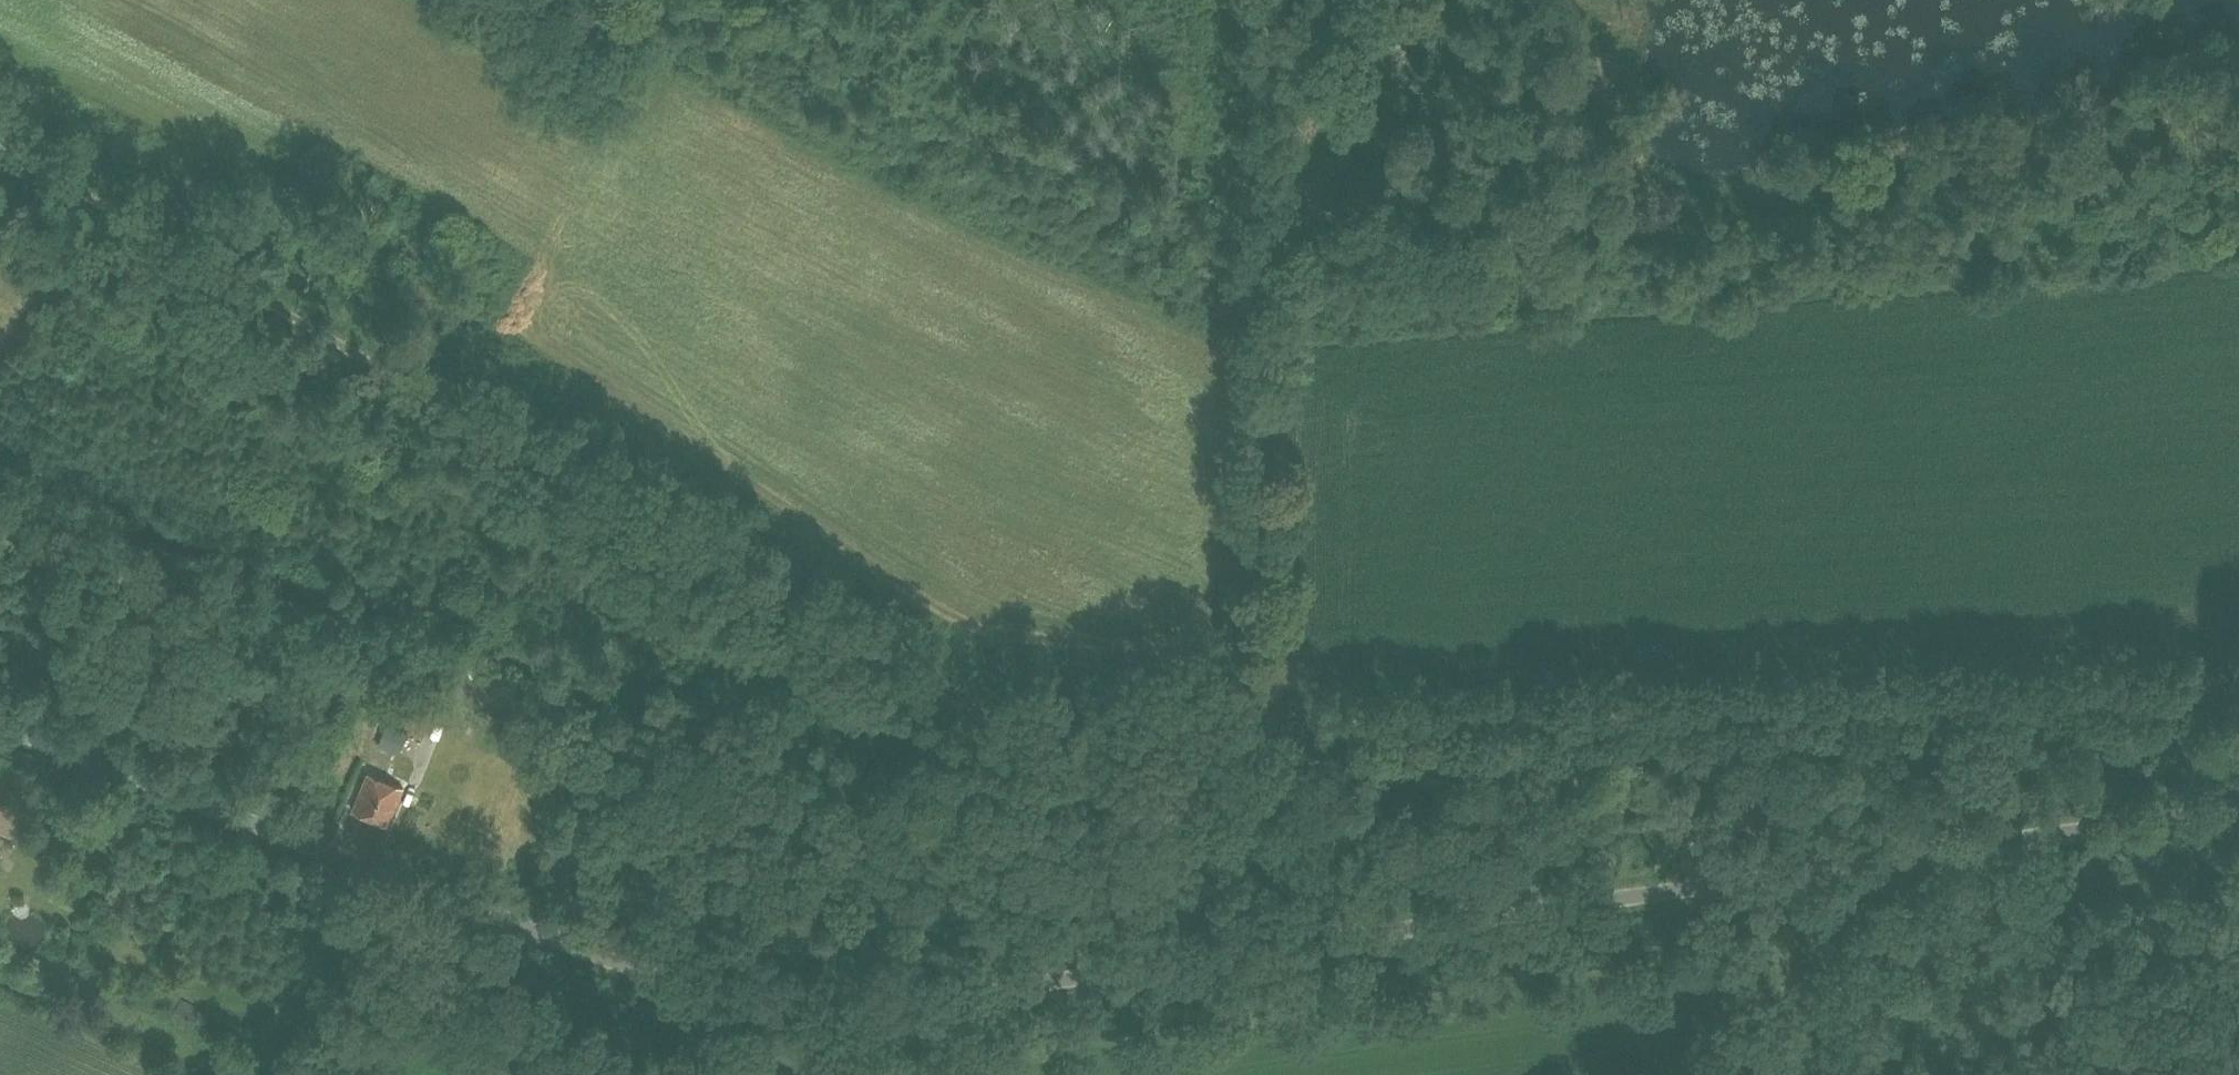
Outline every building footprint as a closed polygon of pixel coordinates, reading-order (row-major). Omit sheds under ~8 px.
[(378,745),(399,754),(408,732),(387,724),(378,745)] [(353,809),(389,823),(403,787),(368,772),(353,809)] [(187,1022),(181,1030),(199,1042),(205,1033),(187,1022)]
